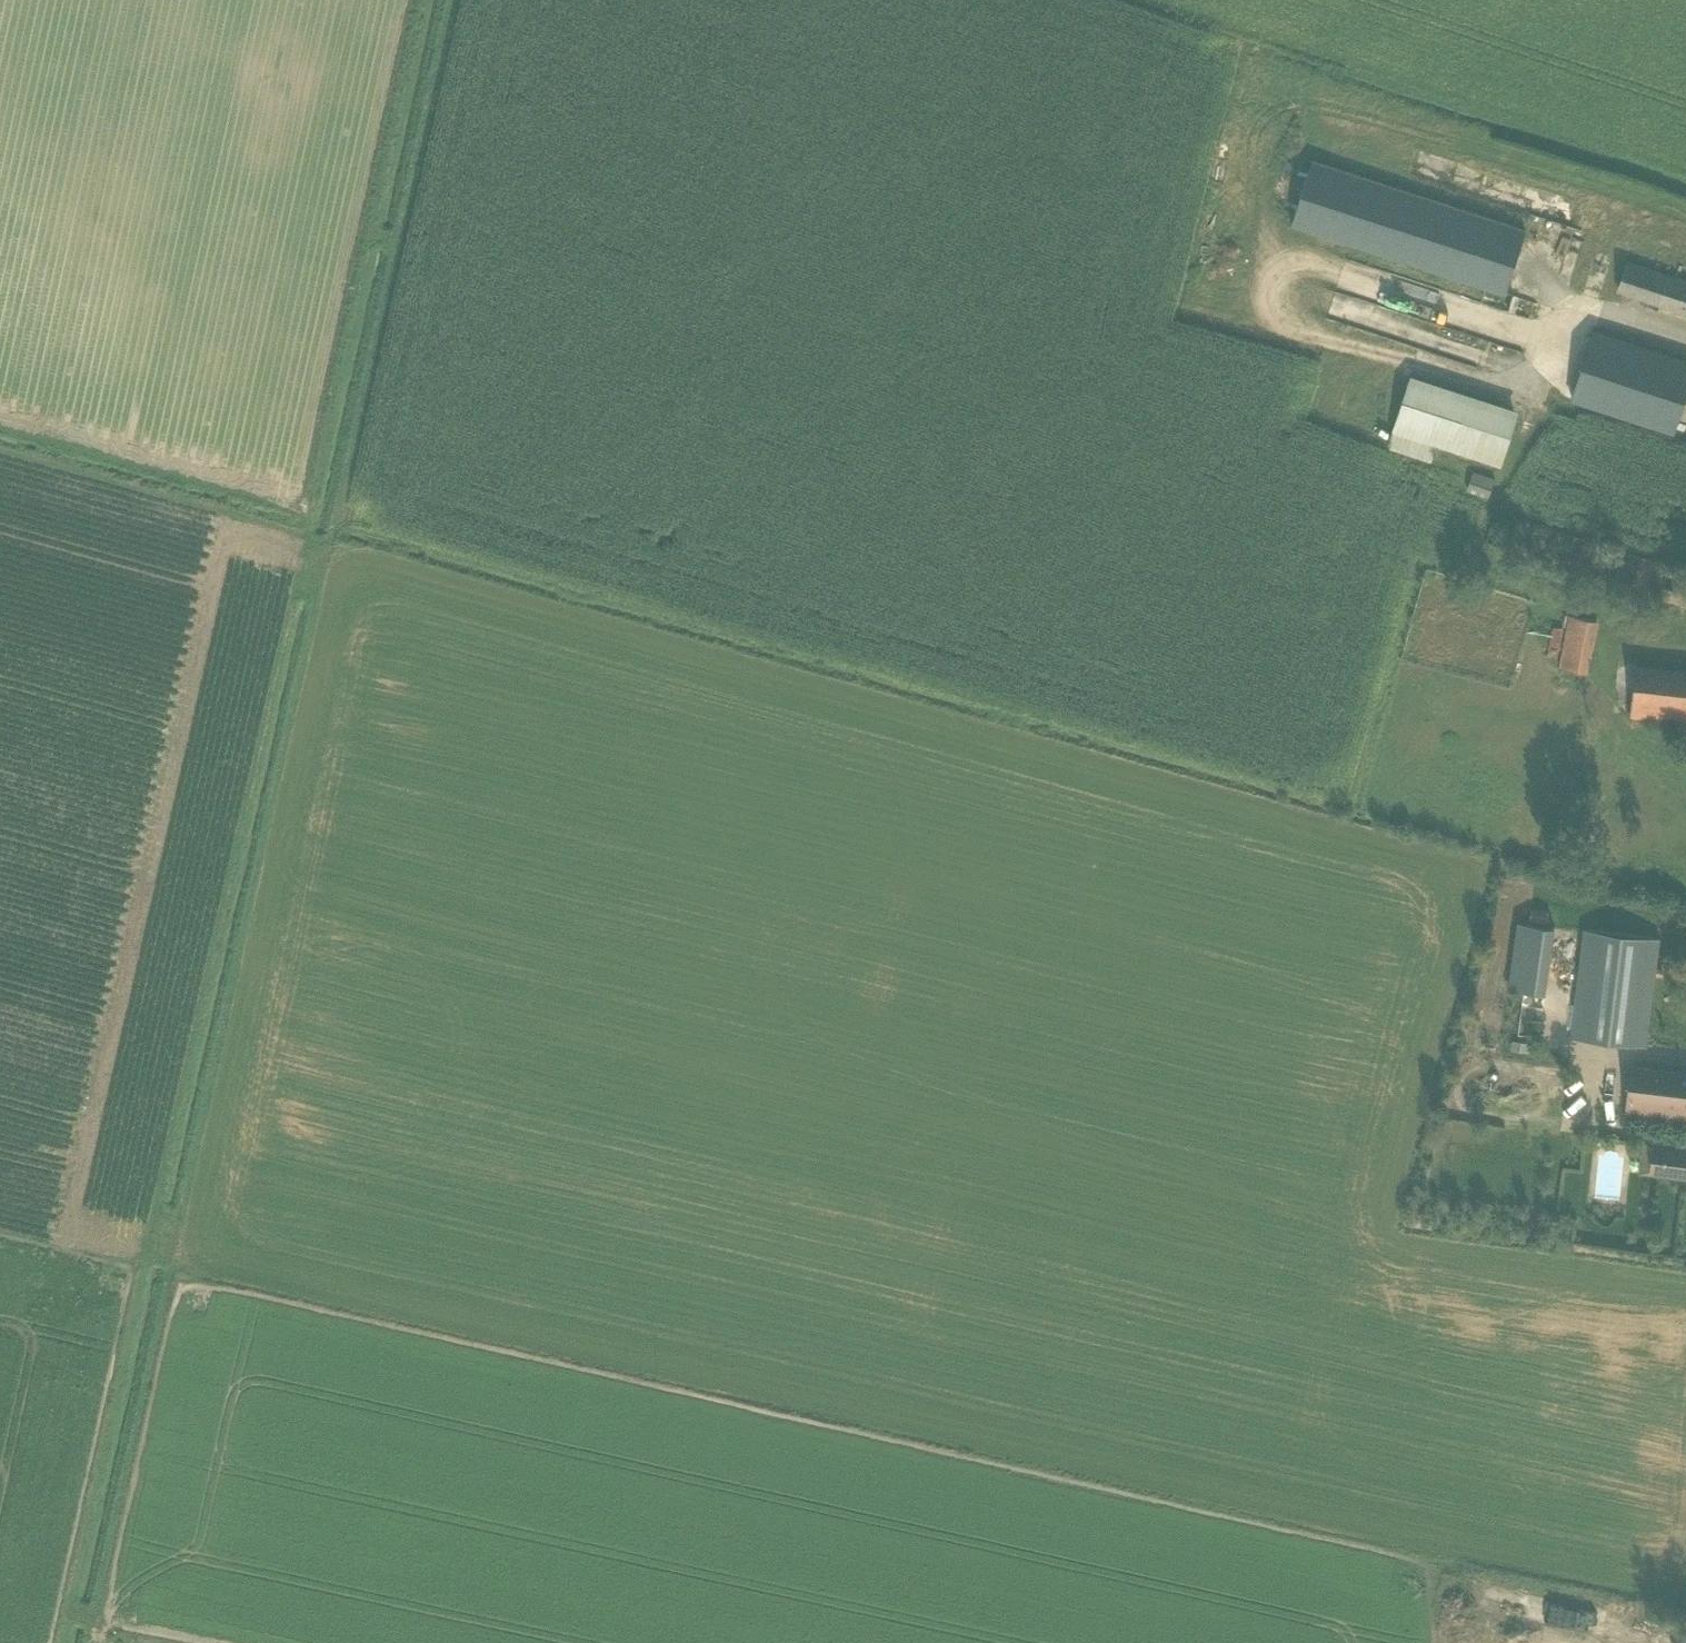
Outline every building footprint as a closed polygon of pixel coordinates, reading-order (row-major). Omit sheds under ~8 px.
[(1527,228),(1313,159),(1291,225),(1506,294),(1527,228)] [(1685,312),(1685,277),(1627,259),(1617,291),(1685,312)] [(1685,398),(1685,359),(1593,329),(1571,400),(1675,434),(1685,398)] [(1500,466),(1519,408),(1413,372),(1393,430),(1500,466)] [(1474,471),(1468,490),(1489,497),(1495,479),(1474,471)] [(1599,620),(1571,615),(1560,667),(1589,672),(1599,620)] [(1638,665),(1633,713),(1685,719),(1685,670),(1638,665)] [(1532,908),(1530,922),(1546,924),(1548,910),(1532,908)] [(1544,994),(1554,929),(1518,924),(1508,988),(1544,994)] [(1658,941),(1585,932),(1574,1037),(1645,1046),(1658,941)] [(1513,1039),(1512,1049),(1526,1051),(1528,1041),(1513,1039)] [(1672,1118),(1685,1120),(1685,1071),(1638,1065),(1632,1113),(1672,1118)] [(1685,1178),(1685,1146),(1663,1143),(1642,1141),(1639,1172),(1659,1175),(1685,1178)]
